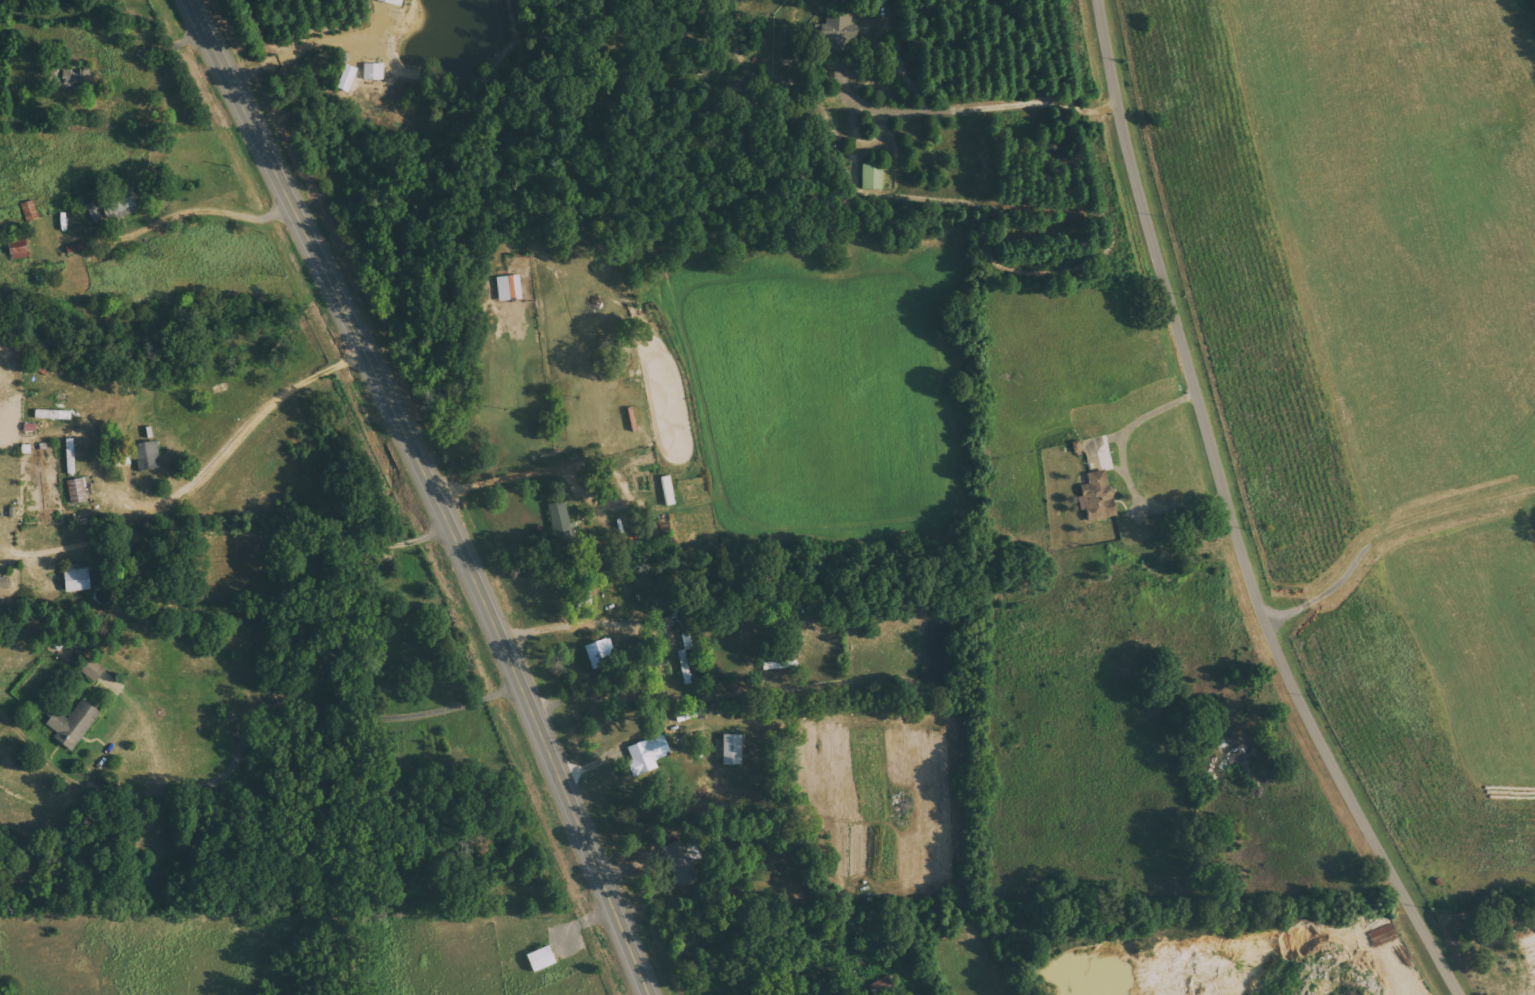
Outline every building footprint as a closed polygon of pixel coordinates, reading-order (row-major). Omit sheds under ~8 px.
[(824,52),(853,51),(853,16),(828,17),(828,25),(824,25),(824,52)] [(366,81),(385,81),(385,64),(366,64),(366,81)] [(886,191),(885,165),(865,165),(865,191),(886,191)] [(92,223),(103,222),(101,211),(104,211),(103,203),(89,205),(92,223)] [(10,237),(15,261),(32,257),(27,233),(10,237)] [(67,248),(70,255),(87,250),(85,243),(67,248)] [(497,278),(501,303),(524,300),(521,275),(497,278)] [(37,419),(74,420),(74,410),(37,409),(37,419)] [(69,475),(77,474),(76,439),(67,439),(69,475)] [(137,444),(140,470),(162,468),(159,442),(137,444)] [(1114,517),(1112,506),(1111,506),(1105,470),(1085,474),(1086,484),(1077,486),(1083,522),(1114,517)] [(663,507),(673,505),(668,476),(658,478),(663,507)] [(69,593),(94,590),(92,568),(80,570),(79,564),(66,566),(69,593)] [(0,577),(0,589),(11,589),(11,577),(0,577)] [(675,651),(681,686),(695,683),(686,633),(679,635),(682,650),(675,651)] [(582,644),(588,668),(613,662),(607,638),(582,644)] [(83,673),(100,683),(108,668),(91,658),(83,673)] [(77,752),(103,711),(84,699),(70,719),(57,711),(48,725),(59,732),(55,738),(77,752)] [(719,765),(738,766),(739,735),(720,735),(719,765)] [(545,946),(521,956),(529,975),(553,965),(545,946)]
